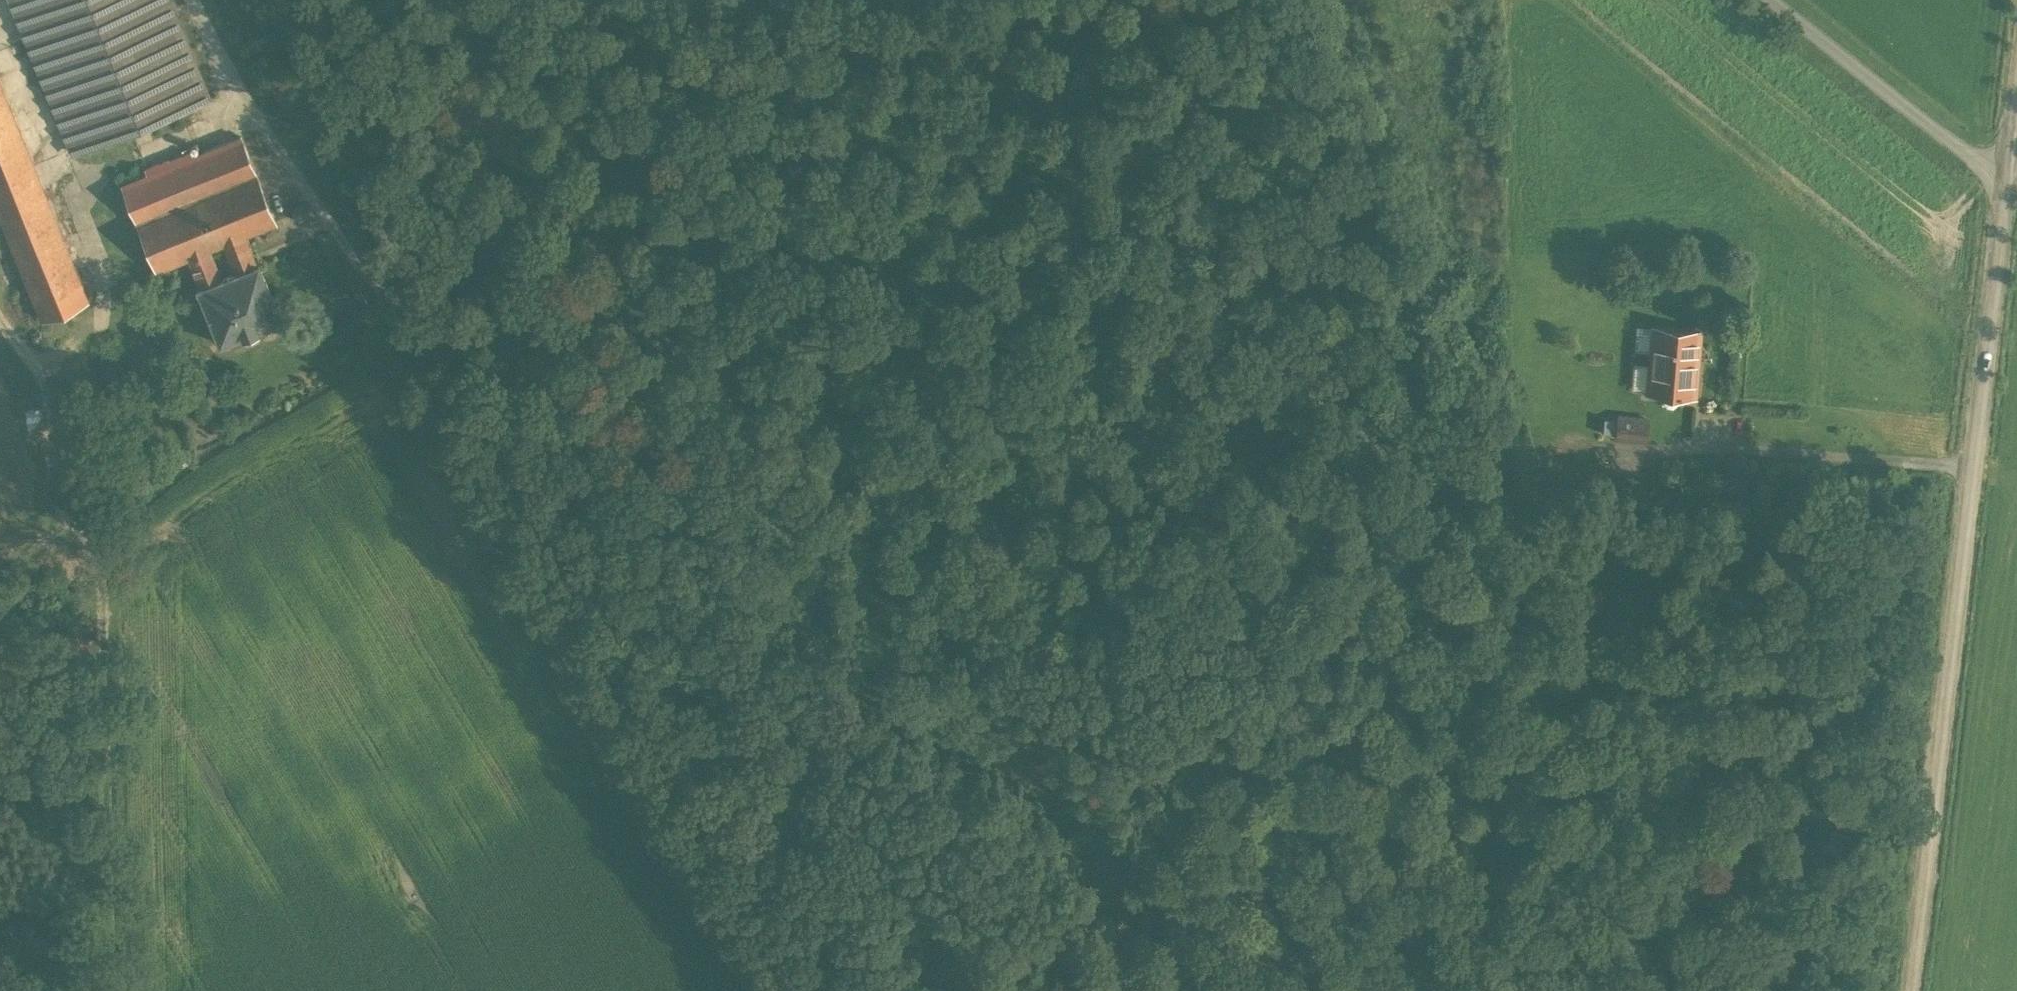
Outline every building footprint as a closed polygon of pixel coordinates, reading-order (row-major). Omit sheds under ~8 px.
[(75,151),(207,98),(167,0),(14,0),(75,151)] [(0,82),(0,213),(42,316),(87,298),(0,82)] [(191,151),(167,161),(169,164),(121,184),(157,270),(188,257),(199,284),(256,262),(245,235),(275,222),(240,135),(193,155),(191,151)] [(199,284),(197,286),(219,342),(281,318),(258,261),(256,262),(199,284)] [(1699,329),(1653,326),(1647,390),(1693,394),(1699,329)] [(1648,417),(1618,414),(1616,436),(1645,439),(1648,417)]
